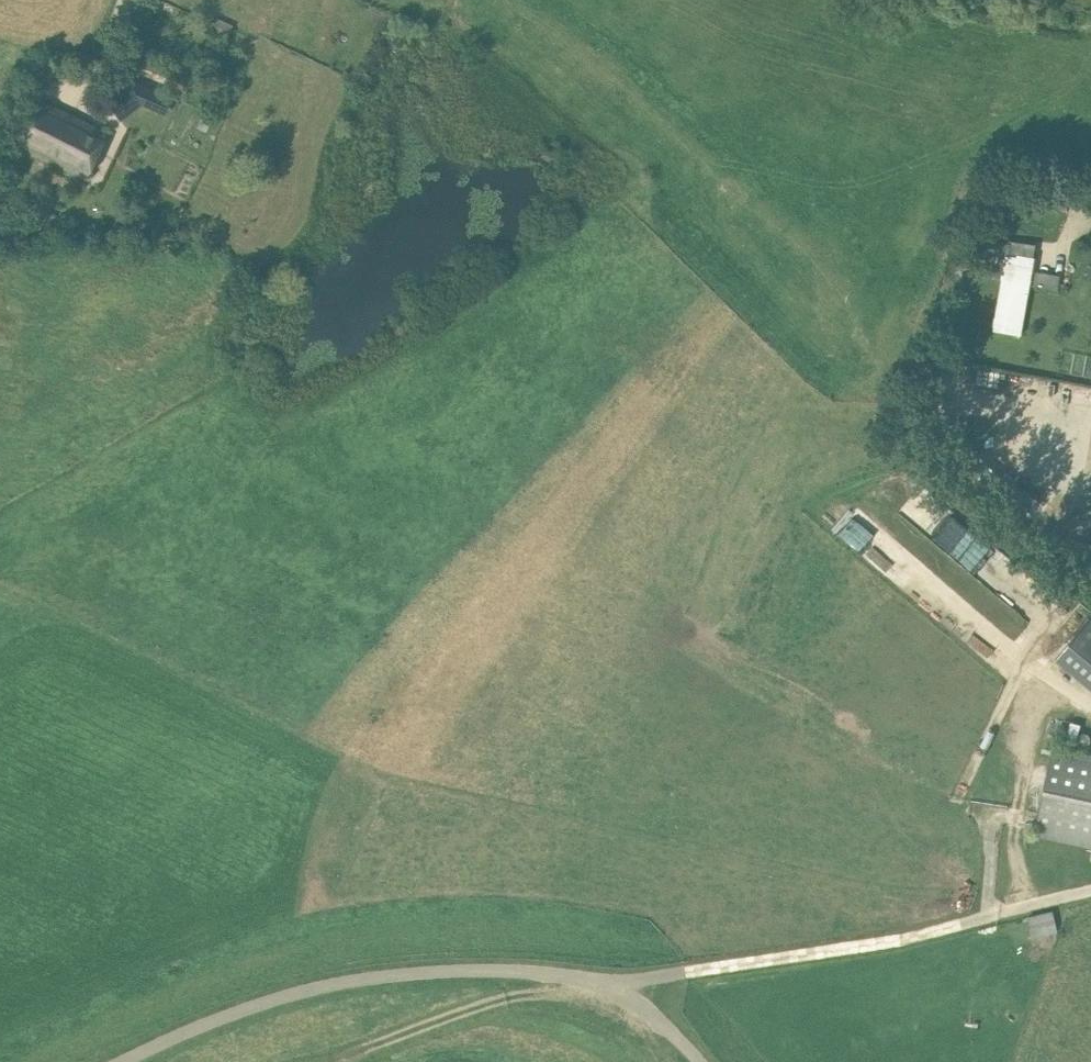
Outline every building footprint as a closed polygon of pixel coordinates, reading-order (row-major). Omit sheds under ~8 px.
[(232,26),(217,19),(211,31),(226,39),(232,26)] [(117,118),(143,97),(129,79),(105,99),(117,118)] [(85,179),(107,132),(41,102),(19,149),(85,179)] [(1008,253),(995,331),(1020,336),(1034,258),(1008,253)] [(1030,508),(1009,493),(990,518),(1011,534),(1030,508)] [(859,510),(843,534),(863,548),(879,524),(859,510)] [(1055,661),(1090,690),(1090,617),(1055,661)] [(1052,746),(1033,836),(1090,849),(1090,755),(1052,746)] [(1028,917),(1033,939),(1059,933),(1054,911),(1028,917)]
